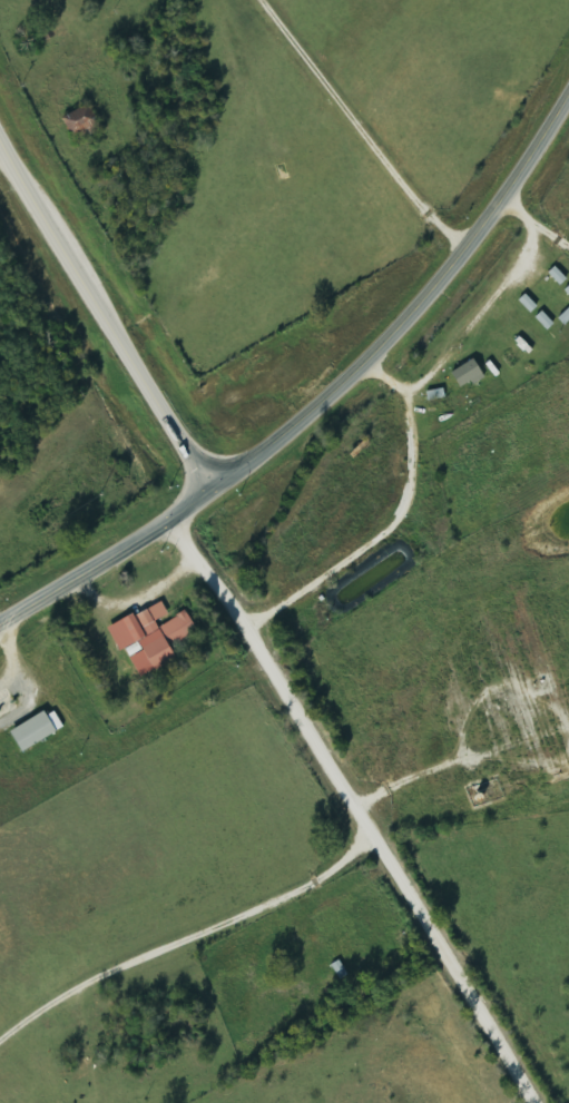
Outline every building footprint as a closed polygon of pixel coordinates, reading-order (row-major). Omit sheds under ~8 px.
[(105,131),(95,105),(68,117),(78,142),(105,131)] [(566,280),(554,267),(546,274),(558,287),(566,280)] [(536,307),(523,294),(516,301),(529,315),(536,307)] [(563,327),(568,322),(568,308),(556,319),(563,327)] [(534,317),(545,332),(553,326),(542,311),(534,317)] [(454,372),(462,389),(489,377),(481,360),(454,372)] [(433,402),(450,398),(448,389),(431,392),(433,402)] [(112,628),(124,653),(144,643),(148,652),(135,658),(144,677),(183,660),(176,645),(201,633),(192,612),(162,626),(160,621),(172,615),(167,603),(112,628)] [(69,732),(59,710),(17,729),(26,750),(69,732)]
